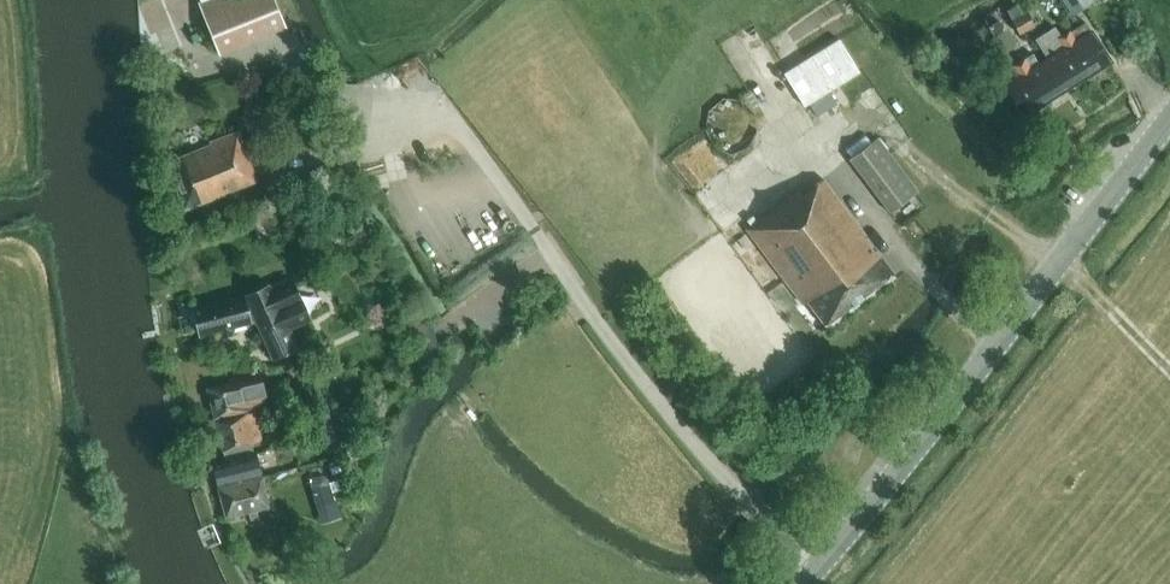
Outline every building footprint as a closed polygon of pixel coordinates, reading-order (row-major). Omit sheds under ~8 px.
[(201,1),(198,2),(215,47),(283,20),(275,0),(200,0),(201,1)] [(1072,15),(1084,7),(1080,0),(1063,0),(1072,15)] [(1020,33),(1029,29),(1021,13),(1016,4),(1001,13),(1008,24),(1014,20),(1020,33)] [(1028,10),(1021,13),(1029,29),(1035,25),(1028,10)] [(989,26),(994,35),(1000,32),(1001,27),(998,21),(989,26)] [(1086,21),(1069,31),(1072,37),(1067,41),(1088,74),(1110,61),(1092,32),(1086,21)] [(1036,38),(1048,59),(1065,48),(1059,37),(1061,36),(1055,26),(1036,38)] [(1048,59),(1066,88),(1088,74),(1067,41),(1072,37),(1069,31),(1061,36),(1059,37),(1065,48),(1048,59)] [(860,71),(840,39),(784,73),(804,105),(860,71)] [(1066,88),(1048,59),(1039,64),(1033,53),(1019,62),(1043,102),(1066,88)] [(1043,102),(1019,62),(1014,65),(1020,76),(1004,86),(1022,115),(1043,102)] [(218,195),(257,180),(237,131),(210,142),(211,145),(166,162),(185,209),(218,196),(218,195)] [(918,190),(877,137),(848,159),(889,212),(918,190)] [(866,236),(835,194),(823,178),(802,194),(799,190),(747,229),(803,303),(807,300),(821,319),(825,325),(894,273),(876,249),(873,251),(864,237),(866,236)] [(258,213),(268,237),(288,229),(278,205),(258,213)] [(291,278),(271,287),(269,283),(246,294),(257,323),(253,324),(261,343),(265,341),(272,357),(297,345),(290,329),(310,320),(291,278)] [(250,322),(249,319),(243,294),(192,306),(199,335),(250,322)] [(233,374),(235,381),(207,387),(215,417),(251,409),(250,405),(267,401),(259,368),(233,374)] [(341,405),(328,411),(329,413),(333,422),(342,440),(354,434),(341,405)] [(225,460),(252,453),(250,444),(262,441),(254,411),(215,421),(223,450),(225,460)] [(323,427),(333,422),(329,413),(318,417),(323,427)] [(341,443),(332,425),(321,430),(330,449),(341,443)] [(255,453),(252,453),(225,460),(212,463),(218,487),(261,476),(255,453)] [(311,486),(315,488),(313,492),(317,505),(334,499),(326,476),(322,474),(312,477),(310,481),(311,486)] [(268,506),(261,476),(218,487),(226,516),(268,506)]
